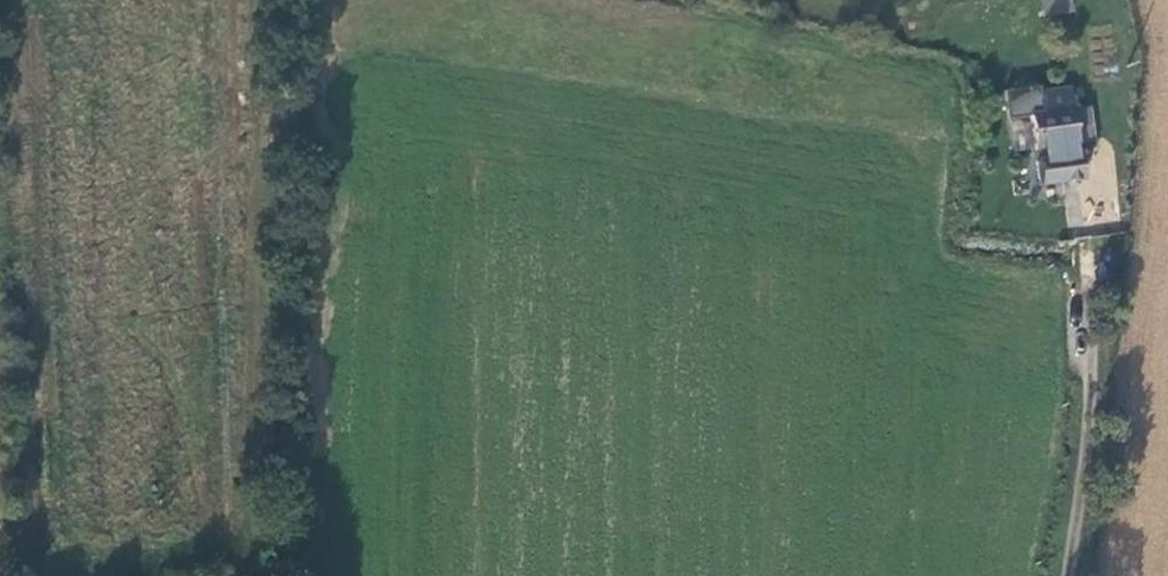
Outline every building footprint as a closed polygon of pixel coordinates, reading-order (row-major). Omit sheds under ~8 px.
[(1046,18),(1071,13),(1068,0),(1049,0),(1043,1),(1046,18)] [(1040,82),(1006,90),(1011,114),(1032,111),(1040,146),(1083,138),(1083,136),(1098,132),(1093,104),(1078,106),(1072,84),(1042,89),(1040,82)]
